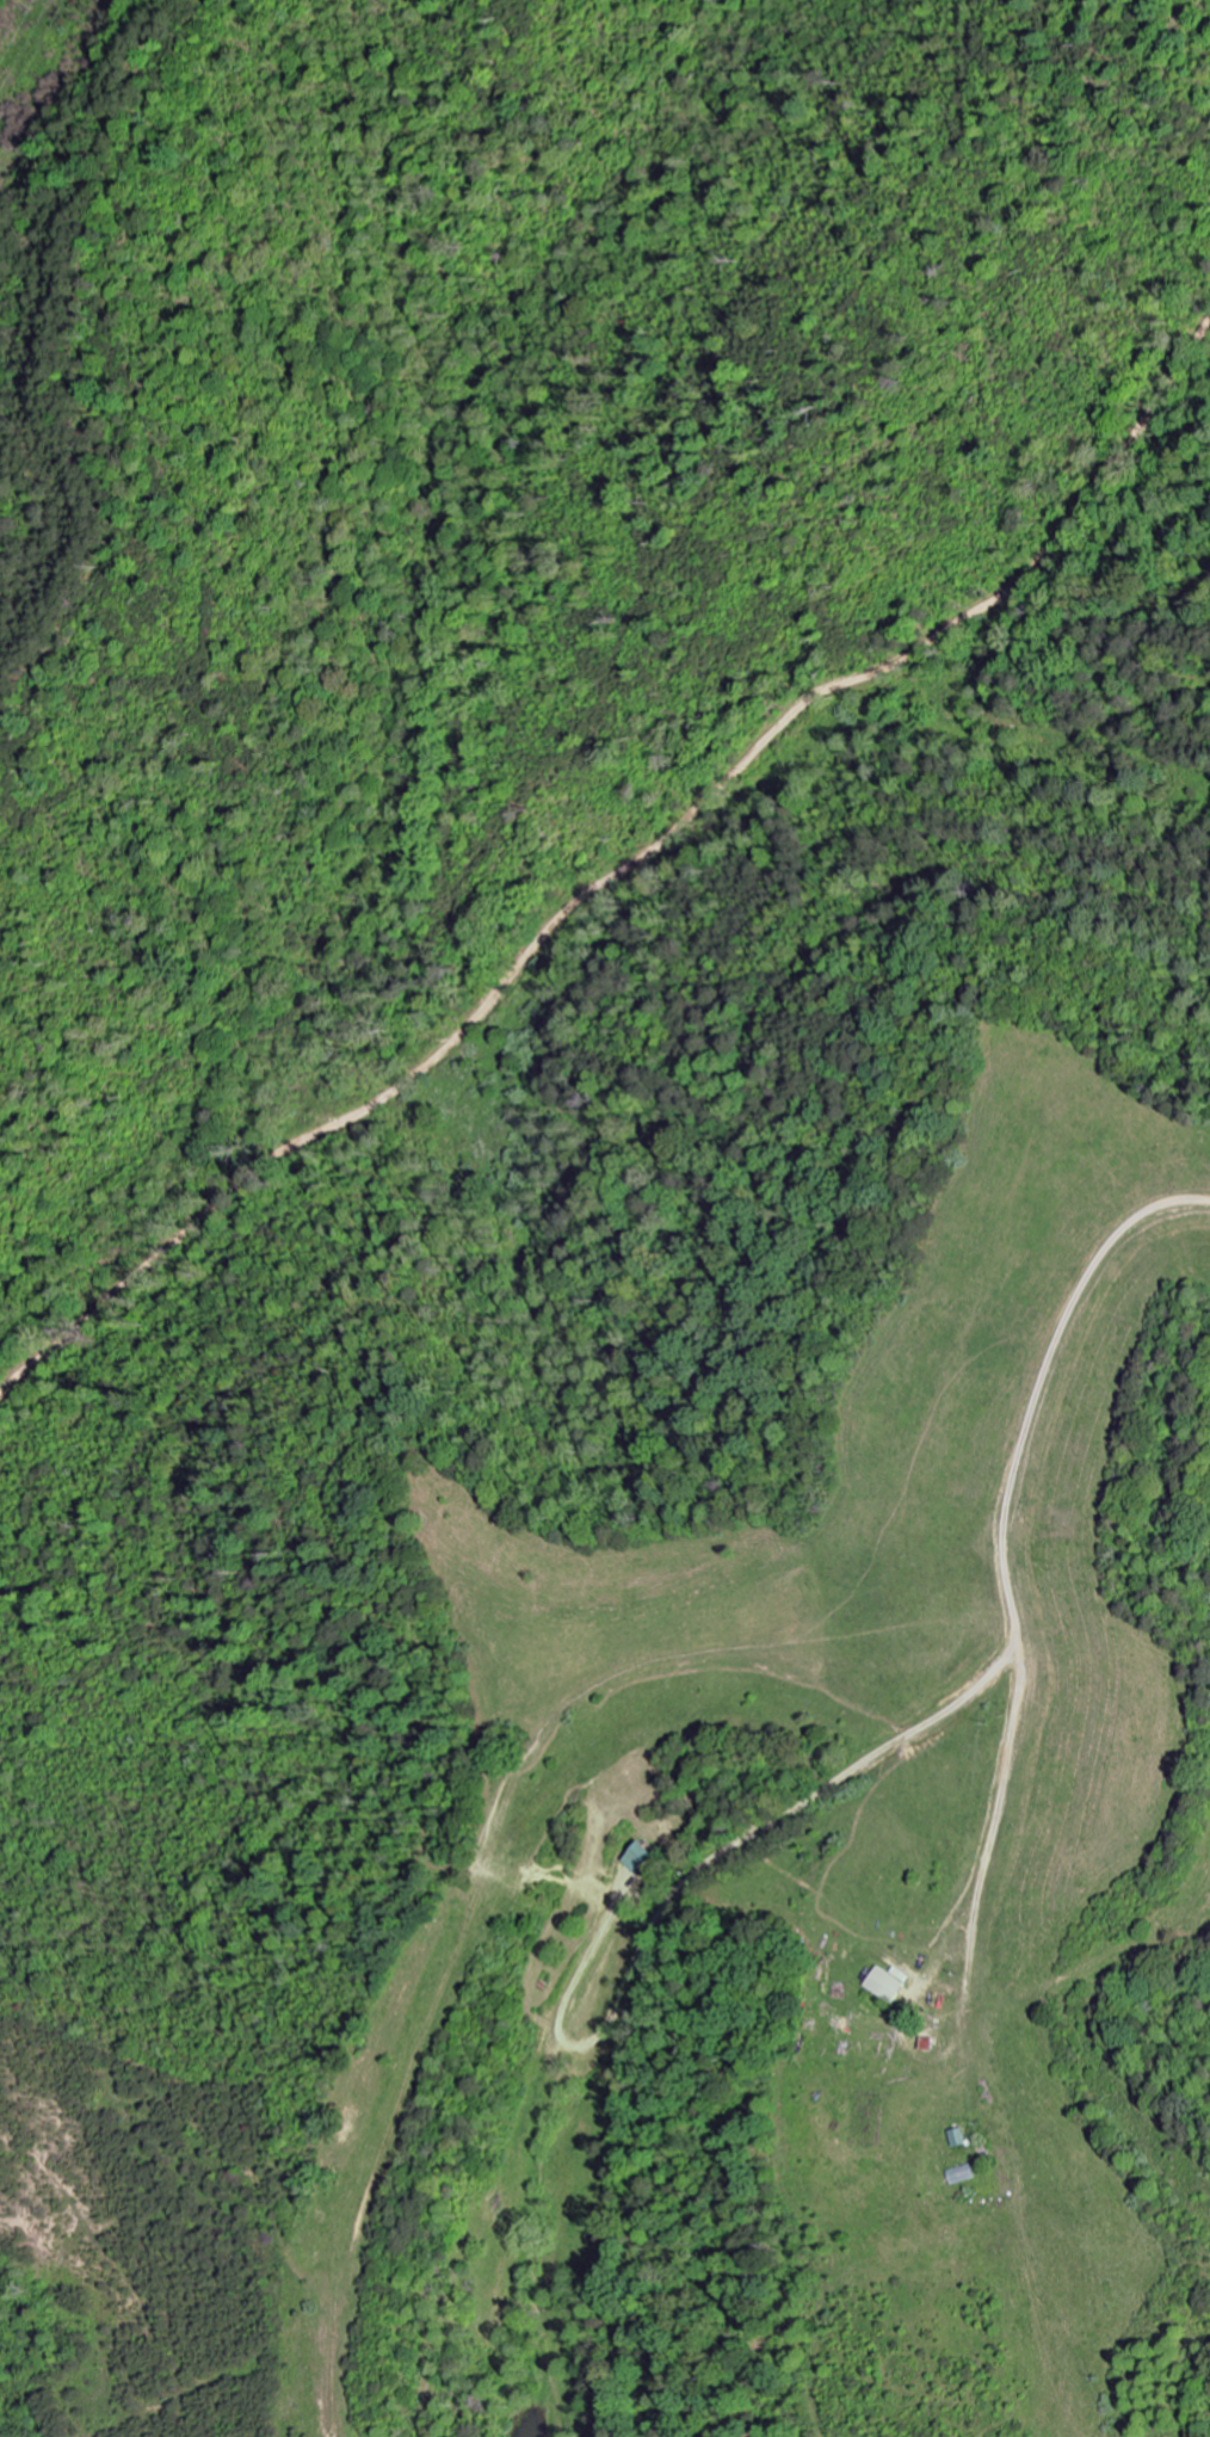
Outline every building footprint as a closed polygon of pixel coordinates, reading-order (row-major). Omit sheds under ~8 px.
[(662,1857),(646,1842),(627,1862),(642,1877),(662,1857)] [(878,1966),(869,1991),(901,2003),(913,1970),(898,1965),(895,1972),(878,1966)]
